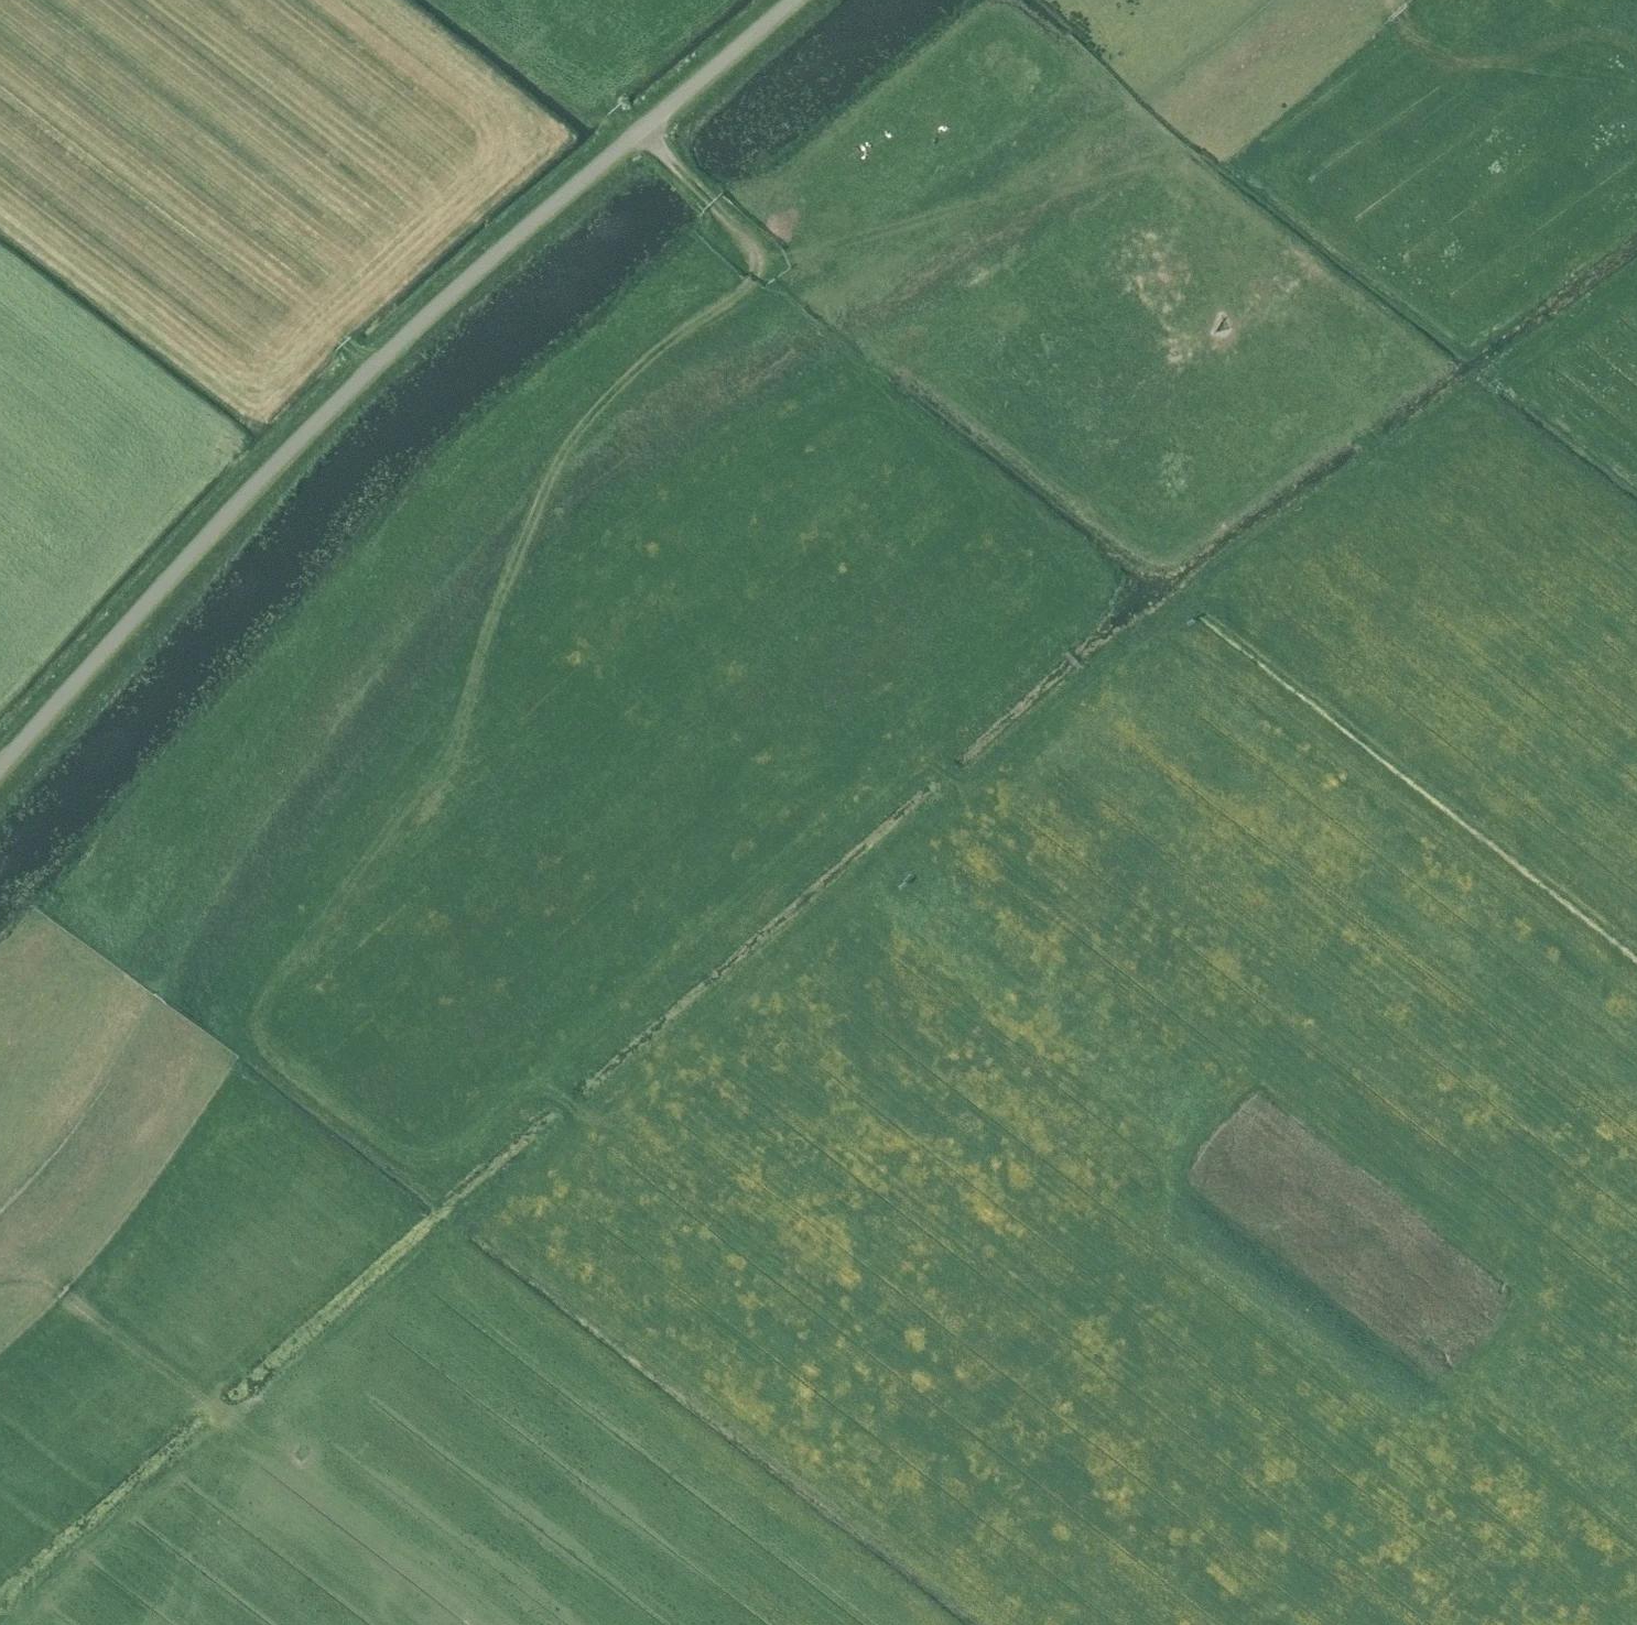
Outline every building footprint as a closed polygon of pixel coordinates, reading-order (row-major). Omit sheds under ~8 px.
[(1217,1175),(1206,1167),(1202,1173),(1213,1181),(1217,1175)]
